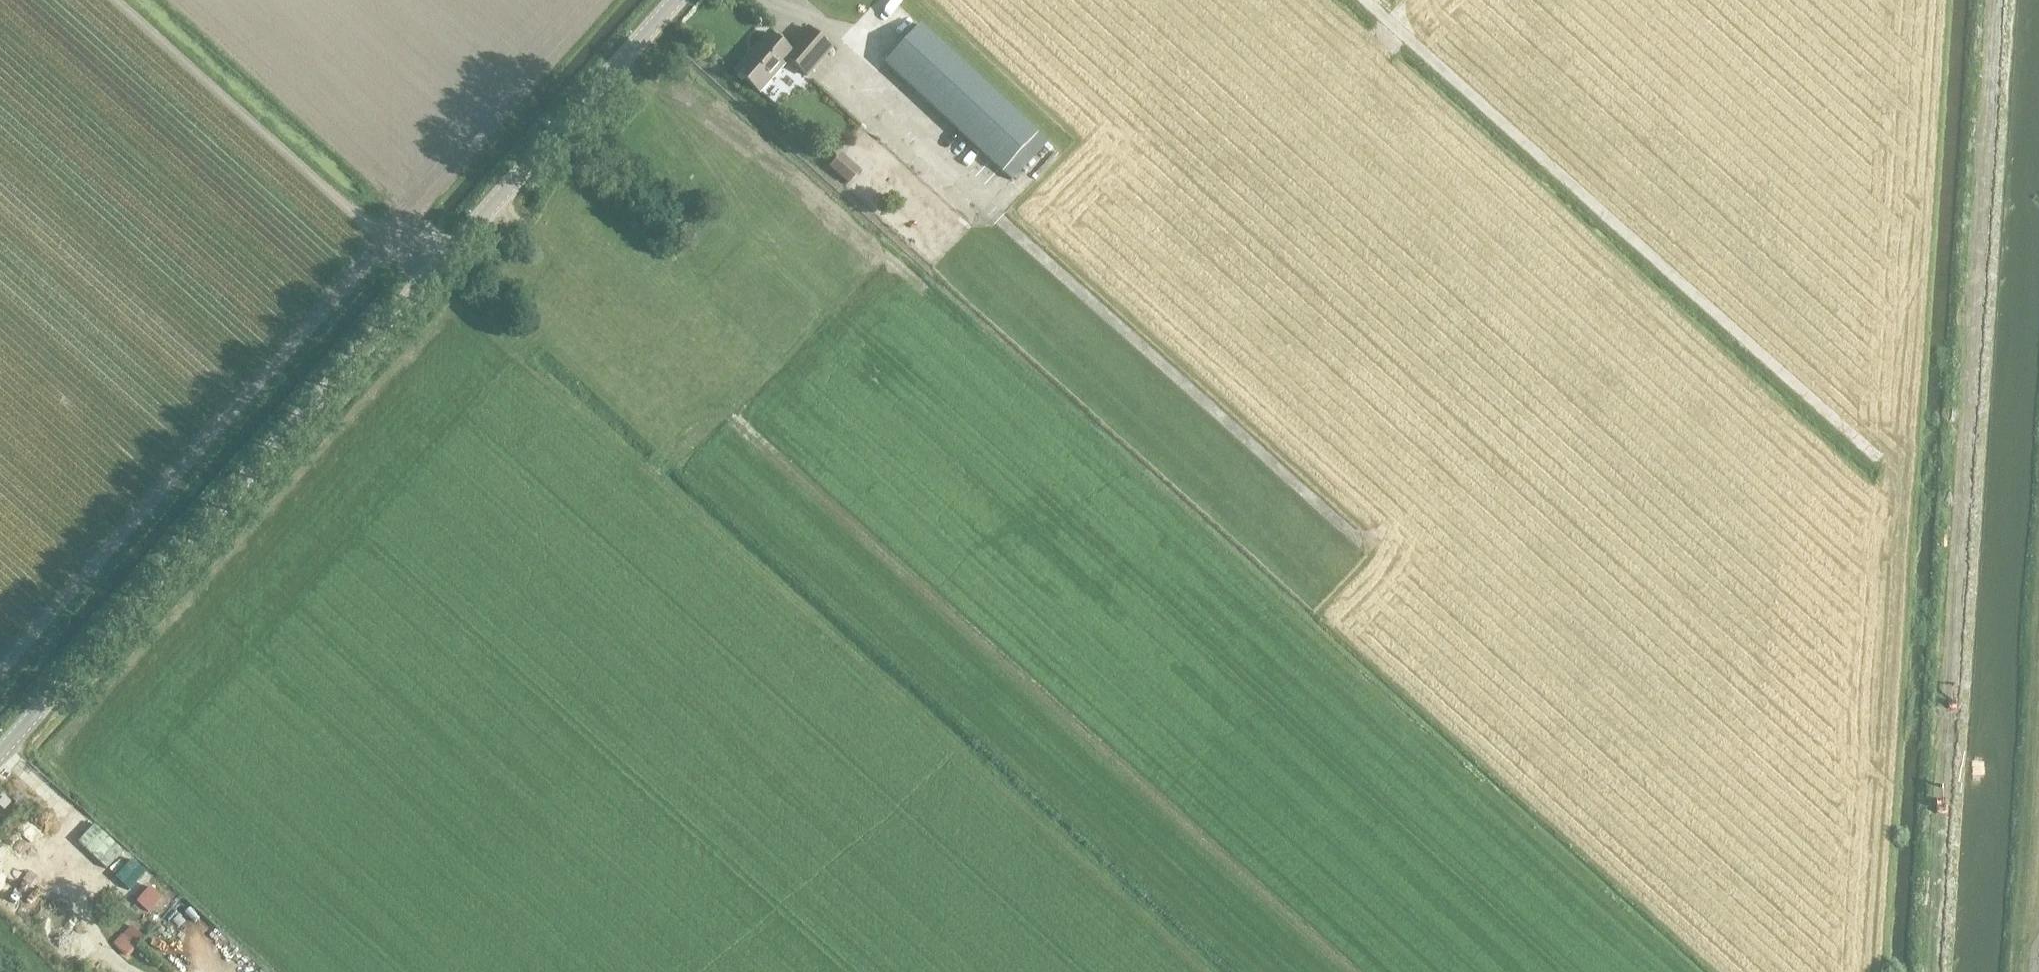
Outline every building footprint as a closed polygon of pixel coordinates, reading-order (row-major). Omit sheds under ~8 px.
[(1011,182),(1034,158),(1041,164),(1054,150),(1047,144),(920,26),(885,64),(1011,182)] [(758,95),(790,61),(806,75),(829,50),(807,30),(788,52),(769,34),(733,72),(758,95)] [(867,152),(878,140),(863,129),(854,140),(867,152)] [(830,167),(852,182),(863,166),(842,151),(830,167)] [(137,901),(149,912),(162,898),(150,886),(137,901)] [(176,893),(169,886),(163,893),(170,900),(176,893)] [(115,945),(127,956),(140,941),(144,939),(132,928),(115,945)]
